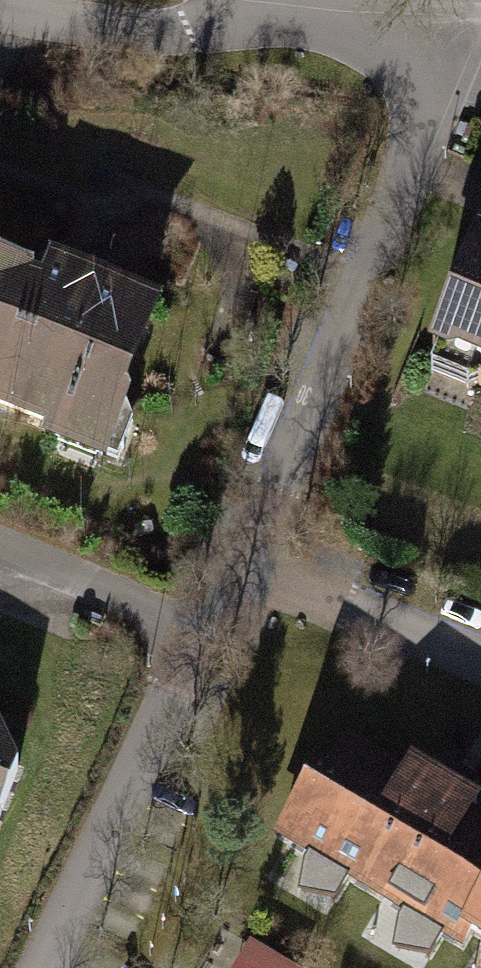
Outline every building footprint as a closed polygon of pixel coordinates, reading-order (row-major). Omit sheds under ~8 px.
[(480,378),(480,254),(478,253),(434,359),(480,378)] [(100,445),(150,317),(0,259),(0,406),(100,445)] [(23,775),(0,707),(0,835),(23,775)] [(292,856),(465,963),(474,948),(480,937),(480,835),(354,756),(292,856)]
